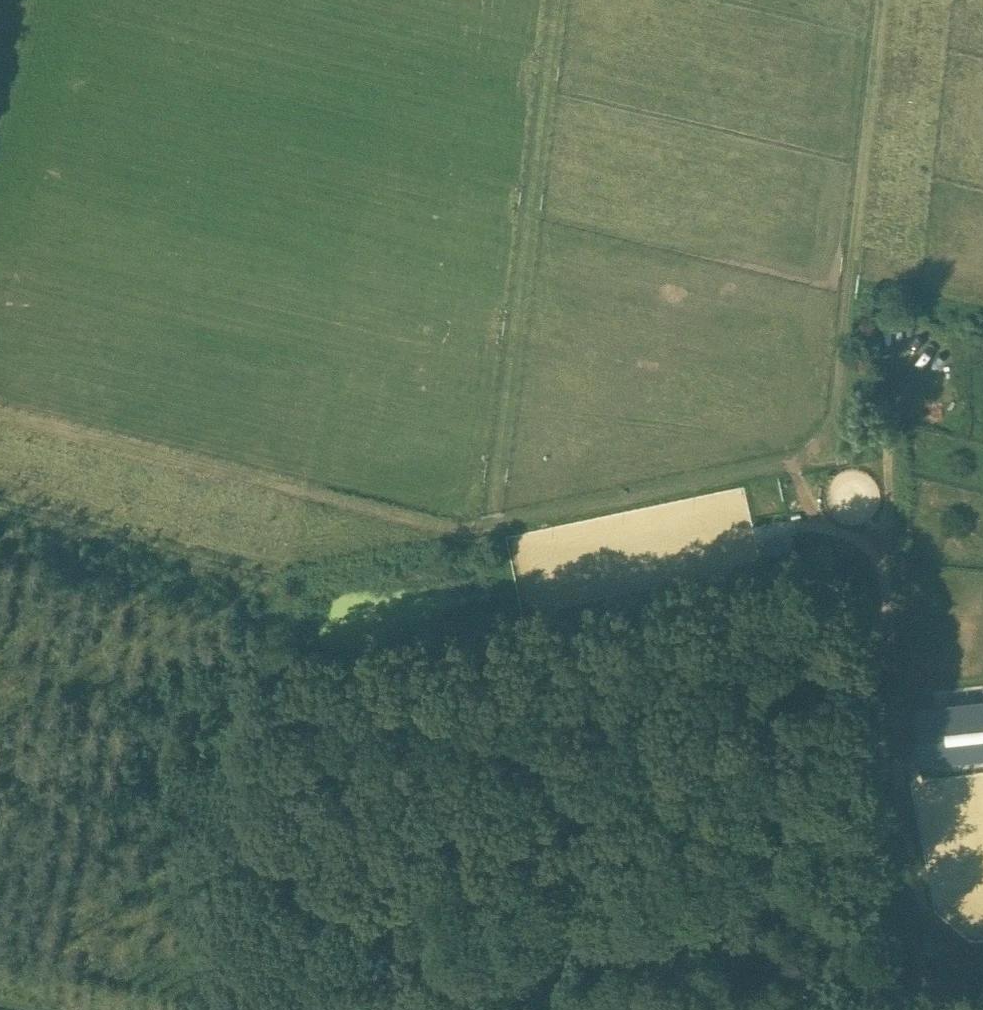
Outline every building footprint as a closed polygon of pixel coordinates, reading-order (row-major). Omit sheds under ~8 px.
[(907,697),(912,758),(982,751),(982,690),(907,697)]
